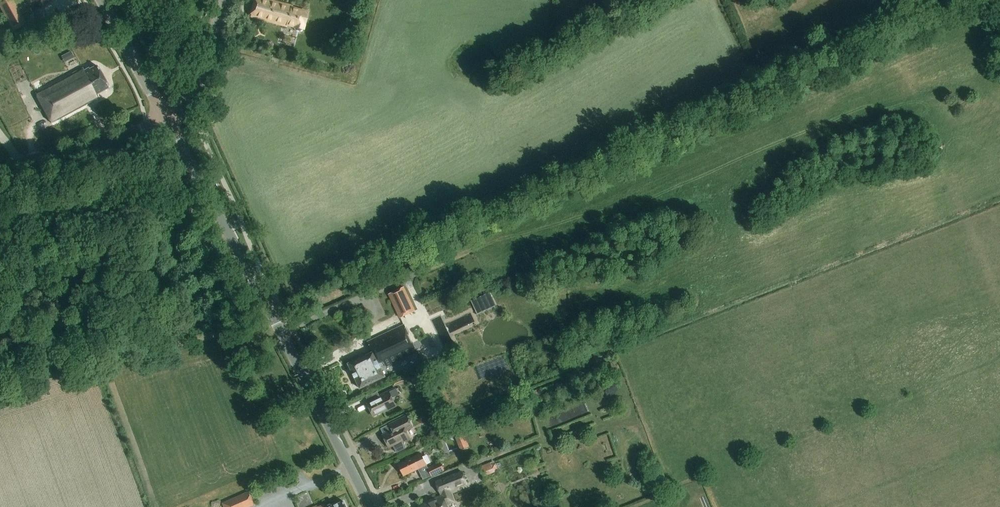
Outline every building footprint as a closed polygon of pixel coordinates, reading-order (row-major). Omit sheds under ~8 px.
[(49,0),(25,0),(33,13),(44,7),(43,4),(49,0)] [(308,12),(292,8),(293,5),(277,0),(252,0),(247,17),(287,28),(287,25),(296,27),(298,29),(301,30),(304,26),(308,12)] [(36,17),(26,23),(30,31),(40,25),(36,17)] [(71,50),(62,55),(65,61),(74,56),(71,50)] [(99,93),(111,87),(99,65),(91,70),(90,69),(86,71),(84,68),(37,93),(54,123),(101,97),(99,93)] [(400,318),(415,311),(404,287),(389,294),(400,318)] [(481,313),(488,309),(482,297),(475,300),(481,313)] [(384,368),(419,351),(406,325),(371,342),(376,352),(351,363),(363,389),(388,377),(384,368)] [(445,344),(453,343),(451,329),(442,331),(445,344)] [(440,363),(431,365),(433,372),(442,369),(440,363)] [(422,371),(411,376),(414,382),(425,376),(422,371)] [(399,394),(399,393),(396,386),(382,393),(383,395),(368,402),(374,415),(387,408),(388,409),(397,405),(392,396),(399,393),(399,394)] [(391,423),(394,428),(383,434),(390,446),(394,444),(397,450),(406,446),(403,440),(410,437),(407,430),(414,427),(407,414),(391,423)] [(461,449),(471,448),(469,433),(459,435),(461,449)] [(422,453),(401,463),(401,464),(400,465),(402,468),(403,468),(406,474),(427,464),(422,453)] [(428,467),(432,476),(445,470),(441,461),(428,467)] [(484,477),(499,471),(496,463),(492,465),(491,462),(480,467),(484,477)] [(446,505),(456,502),(451,491),(467,485),(463,472),(437,482),(442,495),(443,494),(445,498),(421,506),(447,506),(446,505)] [(231,499),(235,506),(242,506),(237,496),(231,499)]
